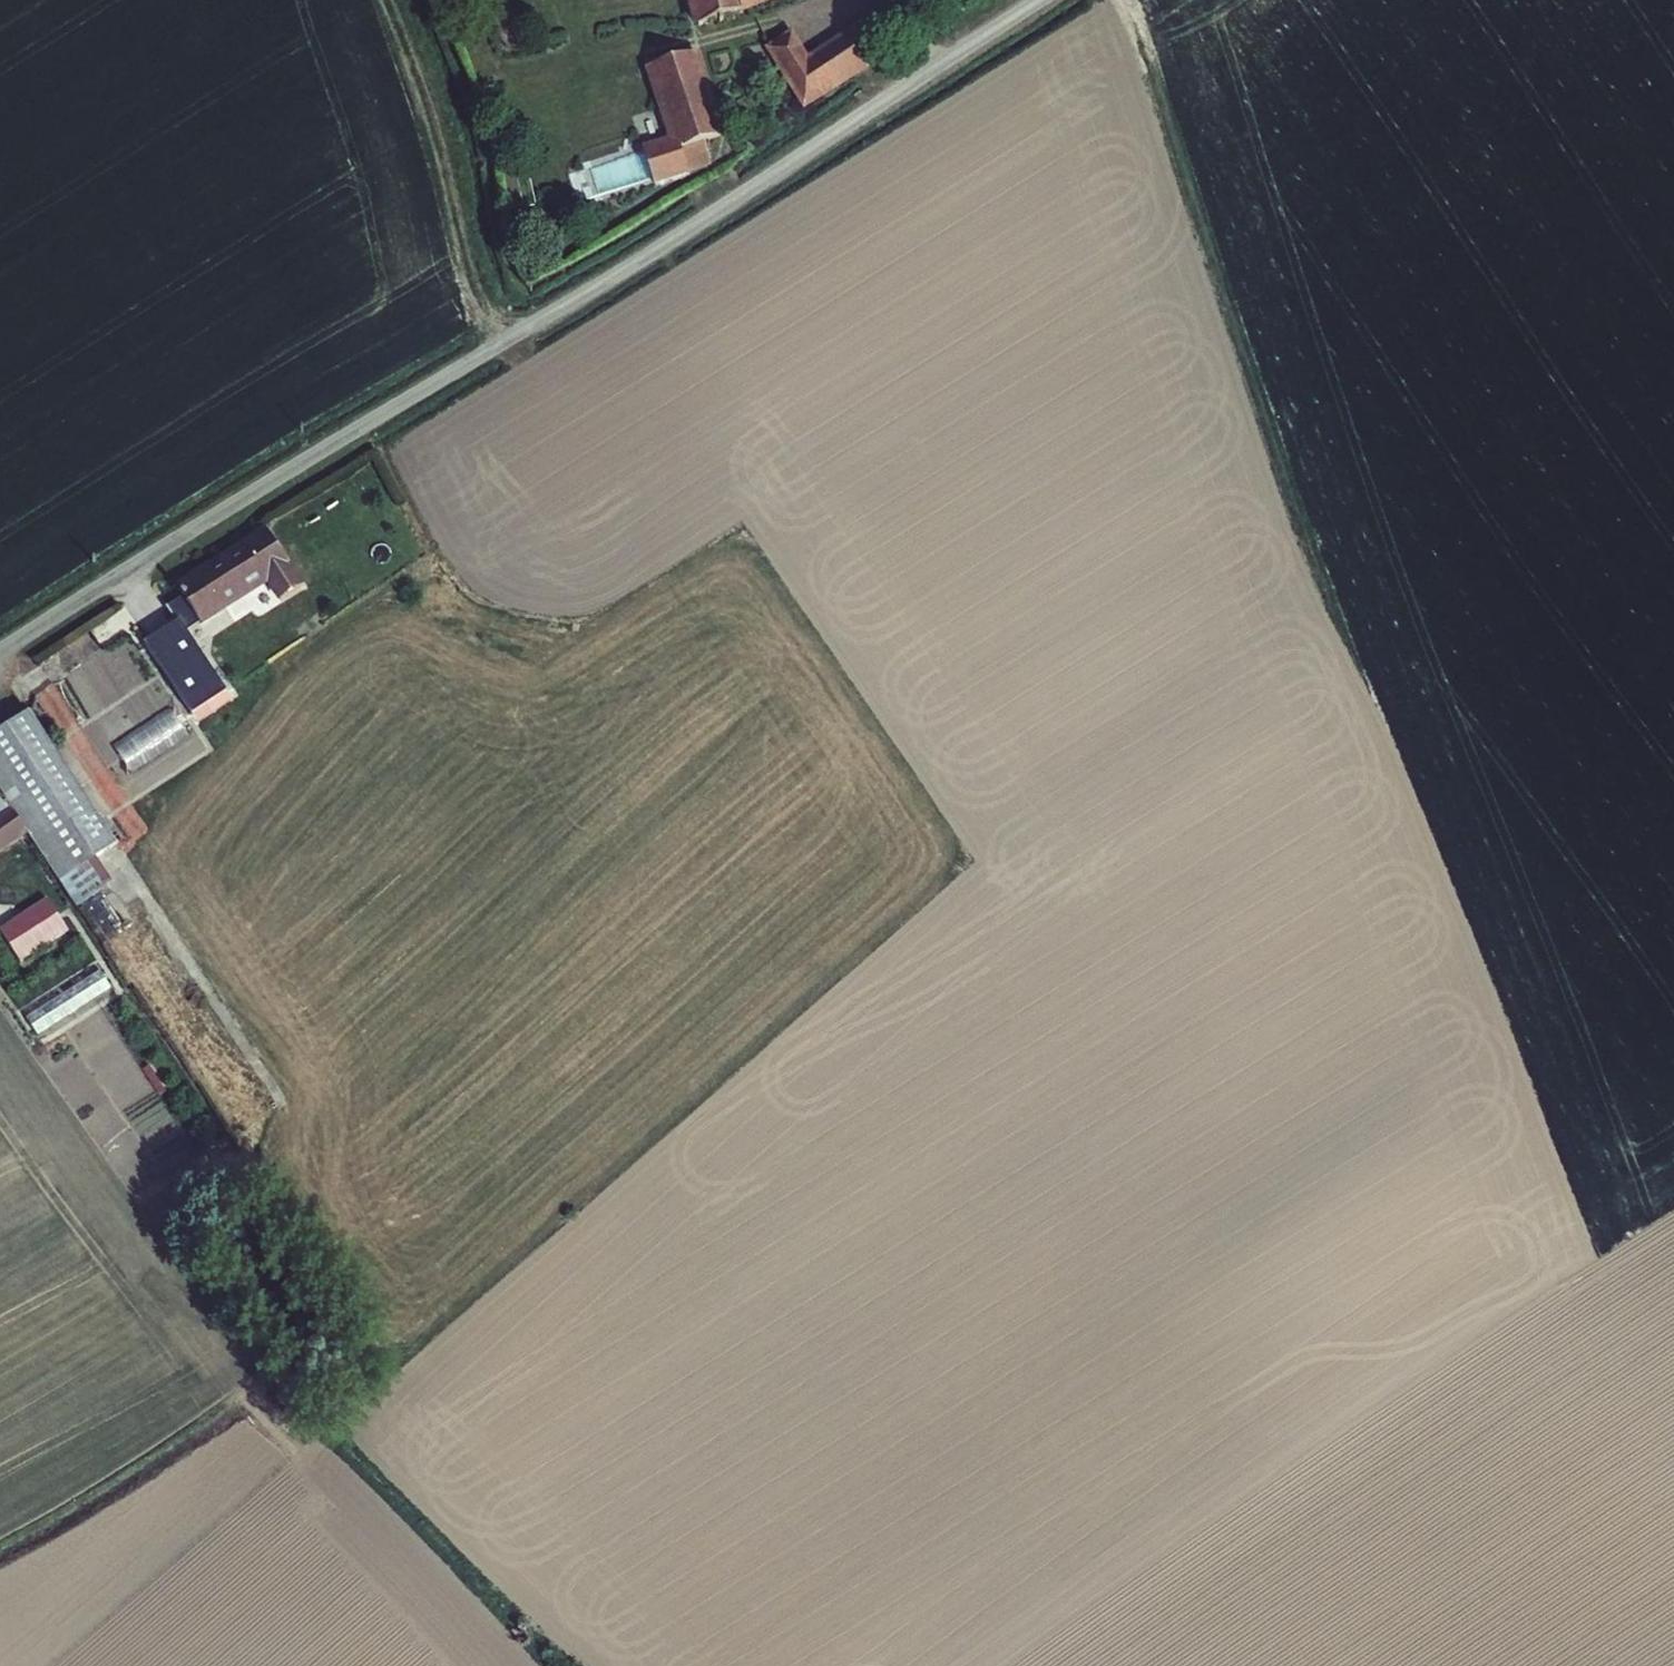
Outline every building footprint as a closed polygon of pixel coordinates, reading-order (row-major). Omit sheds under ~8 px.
[(696,3),(690,4),(693,12),(698,11),(699,19),(719,11),(721,18),(729,16),(727,9),(751,0),(695,0),(696,3)] [(873,56),(856,24),(786,64),(803,96),(873,56)] [(711,136),(688,52),(610,73),(637,180),(677,169),(672,147),(711,136)] [(191,603),(274,549),(256,519),(173,573),(180,584),(191,603)] [(191,603),(193,606),(258,565),(268,582),(287,570),(274,549),(191,603)] [(140,630),(187,702),(222,679),(183,618),(196,610),(193,606),(191,603),(180,584),(165,593),(174,608),(140,630)] [(179,708),(121,745),(137,769),(195,732),(179,708)] [(71,782),(20,709),(0,722),(0,784),(61,873),(110,840),(71,782)] [(61,873),(0,784),(0,796),(54,877),(61,873)] [(22,835),(0,803),(0,849),(22,835)] [(55,912),(42,892),(0,921),(0,948),(55,912)] [(55,912),(0,948),(0,982),(20,1011),(89,962),(55,912)] [(104,966),(29,1014),(41,1033),(116,985),(104,966)]
